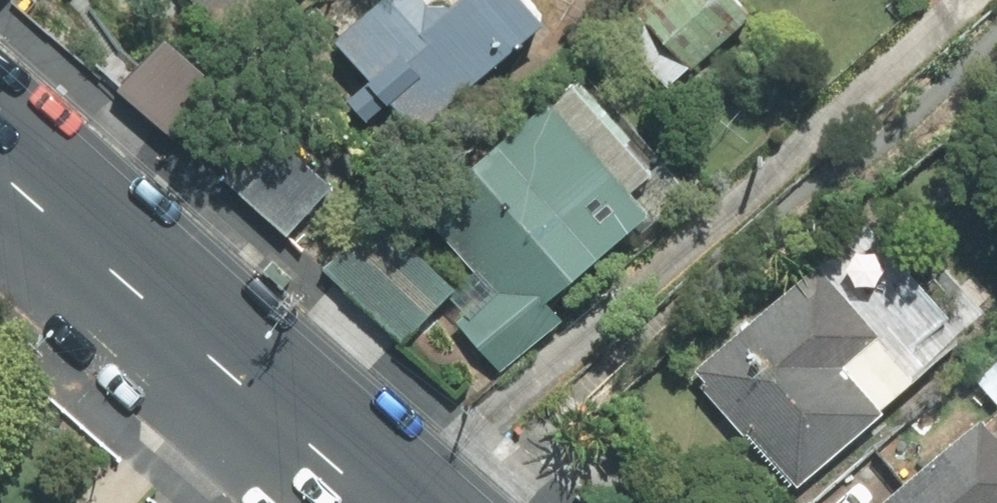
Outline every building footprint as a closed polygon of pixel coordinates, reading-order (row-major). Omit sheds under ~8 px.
[(239,31),(272,0),(209,0),(239,31)] [(339,36),(397,102),(427,76),(450,102),(545,19),(528,0),(466,0),(427,35),(396,0),(380,0),(339,36)] [(738,0),(657,0),(644,12),(691,65),(750,14),(738,0)] [(219,85),(168,39),(128,83),(179,128),(219,85)] [(652,208),(556,99),(429,208),(501,291),(489,301),(527,345),(559,318),(544,301),(652,208)] [(327,183),(275,138),(237,181),(289,227),(327,183)] [(454,289),(383,221),(334,273),(405,340),(454,289)] [(879,333),(823,267),(702,370),(798,483),(884,410),(844,363),(879,333)] [(985,421),(890,502),(996,502),(996,434),(985,421)]
